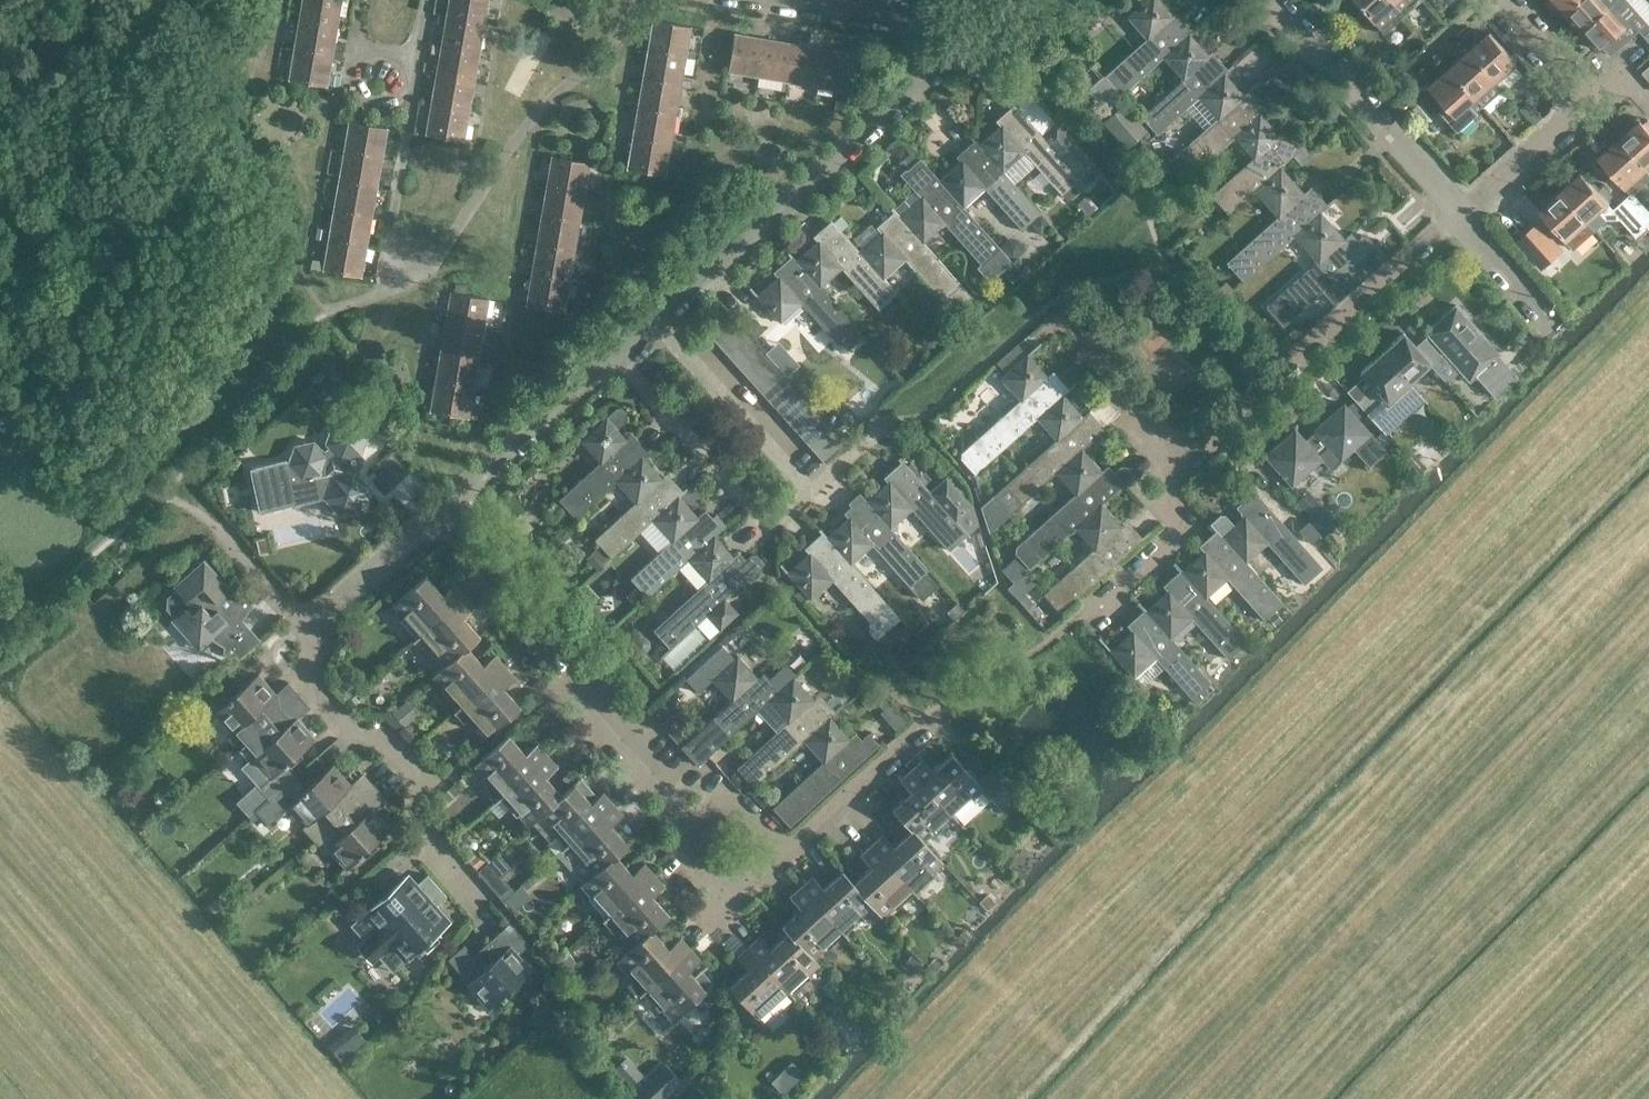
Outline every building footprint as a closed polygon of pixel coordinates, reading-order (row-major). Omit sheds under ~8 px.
[(299,20),(334,27),(339,0),(302,0),(299,20)] [(482,22),(486,0),(448,0),(446,16),(482,22)] [(1161,57),(1188,32),(1192,30),(1182,19),(1179,22),(1159,0),(1145,0),(1126,17),(1145,38),(1104,75),(1121,93),(1161,57)] [(1389,0),(1353,0),(1383,33),(1403,15),(1389,0)] [(1403,15),(1419,0),(1389,0),(1403,15)] [(1565,12),(1578,0),(1555,0),(1565,12)] [(1565,12),(1582,30),(1609,7),(1616,0),(1578,0),(1565,12)] [(1582,30),(1599,50),(1603,47),(1610,55),(1647,22),(1627,0),(1616,0),(1609,7),(1582,30)] [(446,16),(441,45),(477,52),(482,22),(446,16)] [(299,20),(293,49),(329,56),(334,27),(299,20)] [(652,20),(647,50),(684,57),(690,26),(652,20)] [(1197,97),(1224,73),(1228,69),(1218,59),(1215,62),(1188,32),(1161,57),(1181,78),(1140,115),(1156,133),(1197,97)] [(1489,32),(1469,50),(1496,79),(1516,61),(1489,32)] [(727,70),(757,75),(764,39),(734,33),(727,70)] [(793,44),(764,39),(757,75),(786,80),(793,44)] [(786,80),(815,85),(822,49),(793,44),(786,80)] [(477,52),(441,45),(435,75),(472,81),(477,52)] [(329,56),(293,49),(288,79),(323,86),(329,56)] [(856,92),(858,80),(848,78),(852,54),(822,49),(815,85),(846,91),(846,90),(856,92)] [(1455,58),(1447,49),(1441,55),(1449,63),(1455,58)] [(642,80),(679,86),(684,57),(647,50),(642,80)] [(1469,50),(1450,68),(1484,106),(1503,88),(1496,79),(1469,50)] [(1484,106),(1450,68),(1429,87),(1446,105),(1440,111),(1459,132),(1479,114),(1477,112),(1483,106),(1484,106)] [(1249,95),(1243,94),(1224,73),(1197,97),(1216,118),(1158,170),(1175,189),(1233,136),(1260,112),(1287,88),(1275,76),(1270,76),(1264,81),(1258,81),(1251,87),(1251,94),(1249,95)] [(435,75),(430,104),(467,110),(472,81),(435,75)] [(642,80),(637,109),(674,115),(679,86),(642,80)] [(467,110),(430,104),(425,134),(462,141),(467,110)] [(1007,118),(978,144),(977,145),(1012,184),(1034,164),(1060,192),(1072,182),(1078,189),(1100,169),(1056,121),(1041,134),(1014,104),(1003,114),(1007,118)] [(637,109),(632,138),(669,145),(674,115),(637,109)] [(1285,141),(1260,112),(1233,136),(1252,158),(1211,195),(1227,212),(1252,189),(1279,166),(1293,153),(1298,149),(1289,138),(1285,141)] [(1618,138),(1648,172),(1648,122),(1646,118),(1642,122),(1639,119),(1618,138)] [(348,122),(343,152),(380,158),(385,128),(348,122)] [(627,169),(664,175),(669,145),(632,138),(627,169)] [(1618,138),(1598,157),(1631,193),(1648,177),(1648,172),(1618,138)] [(977,145),(978,144),(974,140),(963,150),(967,154),(938,180),(962,207),(983,187),(1021,228),(1038,213),(1012,184),(977,145)] [(1303,144),(1298,149),(1293,153),(1303,164),(1313,155),(1303,144)] [(343,152),(338,181),(375,188),(380,158),(343,152)] [(546,186),(583,193),(588,162),(551,156),(546,186)] [(1011,261),(962,207),(938,180),(919,159),(902,174),(921,196),(899,216),(922,242),(944,223),(980,263),(976,267),(989,281),(1011,261)] [(1242,279),(1292,234),(1318,210),(1319,210),(1325,205),(1316,194),(1310,200),(1279,166),(1252,189),(1276,216),(1226,262),(1242,279)] [(1605,217),(1619,216),(1613,210),(1614,209),(1581,172),(1560,191),(1587,221),(1599,211),(1605,217)] [(333,210),(370,217),(375,188),(338,181),(333,210)] [(546,186),(541,216),(578,222),(583,193),(546,186)] [(1101,189),(1085,200),(1092,210),(1108,199),(1101,189)] [(1587,221),(1560,191),(1539,210),(1566,240),(1587,221)] [(1622,202),(1646,229),(1648,226),(1648,211),(1632,192),(1622,202)] [(1622,202),(1614,209),(1613,210),(1619,216),(1637,237),(1646,229),(1622,202)] [(995,242),(1006,232),(984,209),(974,219),(995,242)] [(333,210),(328,240),(364,246),(370,217),(333,210)] [(1283,326),(1322,290),(1334,303),(1386,256),(1364,232),(1350,245),(1319,210),(1318,210),(1292,234),(1316,261),(1265,307),(1283,326)] [(887,226),(859,252),(858,252),(882,278),(904,258),(953,313),(971,297),(922,242),(899,216),(895,211),(883,221),(887,226)] [(536,245),(573,251),(578,222),(541,216),(536,245)] [(823,235),(795,260),(819,287),(841,268),(877,309),(895,293),(882,278),(858,252),(859,252),(830,220),(819,230),(823,235)] [(1538,223),(1518,241),(1542,268),(1562,250),(1538,223)] [(328,240),(322,270),(359,276),(364,246),(328,240)] [(536,245),(531,274),(568,280),(573,251),(536,245)] [(856,328),(819,287),(795,260),(791,255),(780,265),(785,269),(764,288),(756,295),(766,306),(780,322),(800,304),(837,345),(856,328)] [(1593,276),(1600,269),(1590,258),(1583,265),(1593,276)] [(531,274),(526,304),(562,310),(568,280),(531,274)] [(449,293),(444,323),(482,329),(487,299),(449,293)] [(1415,347),(1428,363),(1434,370),(1441,363),(1443,365),(1449,360),(1467,380),(1474,374),(1494,395),(1515,376),(1496,356),(1499,354),(1454,304),(1424,331),(1427,335),(1415,347)] [(709,334),(719,344),(739,326),(730,316),(709,334)] [(440,352),(477,358),(482,329),(444,323),(440,352)] [(739,326),(719,344),(727,354),(748,336),(739,326)] [(1402,332),(1381,351),(1407,381),(1428,363),(1415,347),(1402,332)] [(727,354),(736,364),(757,346),(748,336),(727,354)] [(944,338),(932,347),(943,360),(955,351),(944,338)] [(757,346),(736,364),(745,374),(766,356),(757,346)] [(1420,394),(1407,381),(1381,351),(1359,371),(1371,383),(1354,399),(1381,429),(1420,394)] [(440,352),(435,382),(472,388),(477,358),(440,352)] [(1036,418),(1063,394),(1068,389),(1058,378),(1052,383),(1027,354),(1001,377),(1020,400),(961,452),(961,458),(974,473),(1036,418)] [(766,356),(745,374),(755,385),(775,366),(766,356)] [(775,366),(755,385),(764,395),(784,377),(775,366)] [(1158,402),(1178,402),(1177,376),(1157,377),(1158,402)] [(793,387),(784,377),(764,395),(772,405),(793,387)] [(472,388),(435,382),(430,412),(467,418),(472,388)] [(802,397),(793,387),(772,405),(782,415),(802,397)] [(988,532),(1055,473),(1082,450),(1082,449),(1104,430),(1094,418),(1088,423),(1063,394),(1036,418),(1056,440),(980,508),(988,532)] [(811,406),(802,397),(782,415),(790,425),(811,406)] [(1369,465),(1385,450),(1343,403),(1303,439),(1294,429),(1264,456),(1291,486),(1321,459),(1330,469),(1340,461),(1354,448),(1369,465)] [(820,416),(811,406),(790,425),(799,435),(820,416)] [(615,480),(642,456),(647,451),(637,441),(632,445),(617,429),(626,420),(626,416),(619,408),(615,408),(580,441),(599,462),(558,500),(574,517),(615,480)] [(829,426),(820,416),(799,435),(808,445),(829,426)] [(266,511),(284,507),(326,498),(340,513),(360,509),(365,489),(353,475),(366,435),(352,419),(332,423),(325,444),(328,448),(323,453),(313,441),(293,446),(287,462),(285,460),(256,466),(266,511)] [(838,436),(829,426),(808,445),(817,454),(838,436)] [(817,454),(817,455),(825,463),(846,445),(838,436),(817,454)] [(1082,450),(1055,473),(1075,495),(1012,551),(1028,568),(1073,529),(1101,504),(1133,475),(1123,464),(1107,478),(1082,450)] [(642,456),(615,480),(635,502),(594,539),(610,557),(652,520),(678,496),(682,491),(673,481),(668,485),(642,456)] [(948,551),(951,548),(958,557),(972,545),(964,536),(977,525),(971,502),(945,475),(929,490),(901,459),(891,469),(896,474),(866,501),(890,527),(910,509),(948,551)] [(1244,563),(1253,573),(1257,576),(1277,557),(1302,584),(1315,572),(1320,567),(1248,489),(1247,490),(1250,493),(1243,500),(1248,506),(1239,514),(1242,517),(1233,524),(1224,514),(1220,514),(1208,524),(1215,531),(1244,563)] [(927,568),(890,527),(866,501),(861,495),(851,505),(856,510),(827,536),(826,537),(850,563),(870,544),(908,585),(921,599),(937,585),(924,571),(927,568)] [(678,496),(652,520),(671,541),(630,578),(646,597),(687,559),(713,535),(714,535),(725,525),(716,514),(709,520),(702,512),(697,517),(678,496)] [(1101,504),(1073,529),(1092,549),(1066,572),(1043,593),(1059,611),(1102,572),(1141,537),(1133,528),(1126,533),(1101,504)] [(1313,508),(1300,519),(1321,544),(1334,533),(1313,508)] [(826,537),(827,536),(821,531),(811,540),(816,545),(787,572),(811,598),(831,579),(869,620),(868,630),(876,639),(900,616),(859,572),(850,563),(826,537)] [(1244,563),(1215,531),(1204,542),(1208,547),(1181,572),(1206,598),(1227,579),(1262,619),(1280,602),(1257,576),(1253,573),(1244,563)] [(750,554),(744,559),(740,564),(714,535),(713,535),(687,559),(707,580),(652,630),(669,649),(706,615),(720,630),(738,613),(725,598),(763,563),(755,555),(750,554)] [(236,657),(238,659),(259,641),(242,621),(250,608),(250,607),(250,605),(250,604),(250,602),(249,601),(248,600),(246,599),(245,598),(243,598),(242,598),(240,598),(239,599),(238,600),(204,562),(173,589),(175,591),(166,598),(167,611),(174,618),(172,620),(199,650),(211,639),(223,646),(222,648),(223,649),(223,651),(224,653),(225,654),(226,655),(227,656),(229,657),(231,658),(233,658),(234,657),(236,657)] [(88,594),(99,607),(133,577),(121,564),(88,594)] [(1206,598),(1181,572),(1179,570),(1162,586),(1166,590),(1146,609),(1144,607),(1143,608),(1171,637),(1191,618),(1228,657),(1246,640),(1206,598)] [(391,606),(419,636),(463,595),(453,584),(442,595),(425,576),(391,606)] [(474,606),(463,595),(419,636),(444,664),(446,666),(467,647),(479,636),(461,617),(474,606)] [(247,617),(261,628),(270,617),(256,605),(247,617)] [(1109,651),(1134,677),(1154,658),(1191,697),(1209,680),(1171,637),(1143,608),(1126,625),(1131,630),(1109,651)] [(457,709),(505,665),(495,654),(483,665),(467,647),(446,666),(444,664),(432,675),(443,688),(441,691),(457,709)] [(661,725),(681,746),(697,764),(766,701),(779,690),(778,689),(792,676),(793,677),(795,675),(787,666),(783,666),(763,684),(737,655),(710,679),(730,701),(683,744),(670,717),(661,725)] [(483,739),(519,706),(502,687),(515,676),(505,665),(457,709),(453,713),(464,725),(467,721),(483,739)] [(226,737),(238,750),(299,694),(288,682),(276,693),(258,673),(213,714),(230,733),(226,737)] [(779,690),(766,701),(786,723),(736,767),(753,786),(803,741),(830,717),(829,716),(835,711),(819,693),(812,698),(793,677),(792,676),(778,689),(779,690)] [(842,711),(865,696),(857,684),(834,698),(842,711)] [(1152,701),(1170,715),(1181,702),(1163,687),(1152,701)] [(298,718),(310,707),(299,694),(238,750),(248,762),(242,769),(269,798),(293,776),(284,766),(316,737),(298,718)] [(881,714),(888,721),(895,715),(888,707),(881,714)] [(830,717),(803,741),(821,762),(772,807),(788,824),(871,750),(855,732),(848,737),(830,717)] [(507,734),(474,763),(500,794),(546,754),(537,743),(524,754),(507,734)] [(911,770),(953,815),(981,789),(999,808),(1013,795),(989,769),(977,780),(952,753),(932,771),(922,760),(911,770)] [(546,754),(500,794),(527,825),(541,813),(540,811),(560,794),(544,775),(556,765),(546,754)] [(313,839),(374,785),(362,773),(351,783),(334,764),(305,789),(293,776),(269,798),(255,811),(268,825),(290,805),(306,823),(302,826),(313,839)] [(891,809),(910,829),(941,862),(942,862),(923,842),(953,815),(911,770),(900,780),(910,791),(891,809)] [(604,792),(591,803),(587,797),(594,791),(581,776),(560,794),(540,811),(541,813),(568,843),(614,803),(604,792)] [(374,785),(313,839),(324,852),(329,848),(345,867),(390,827),(374,808),(385,798),(374,785)] [(568,843),(593,872),(594,873),(615,855),(628,844),(611,825),(623,814),(614,803),(568,843)] [(871,844),(913,889),(941,862),(910,829),(893,845),(882,834),(871,844)] [(853,882),(872,902),(884,915),(913,889),(871,844),(860,854),(870,866),(853,882)] [(478,852),(469,859),(474,865),(483,858),(478,852)] [(594,873),(593,872),(581,883),(608,914),(653,874),(644,863),(631,874),(615,855),(594,873)] [(800,886),(841,931),(872,902),(853,882),(842,870),(823,888),(811,876),(800,886)] [(405,960),(450,919),(436,904),(445,896),(426,874),(389,908),(380,898),(366,912),(385,934),(383,936),(405,960)] [(653,874),(608,914),(602,919),(629,949),(634,944),(652,929),(668,916),(651,896),(663,886),(653,874)] [(811,959),(812,958),(841,931),(800,886),(789,896),(800,908),(780,926),(785,932),(811,959)] [(528,944),(510,923),(471,956),(463,947),(448,960),(467,983),(466,984),(486,1008),(531,969),(517,953),(528,944)] [(668,947),(652,929),(634,944),(629,949),(619,958),(636,978),(631,982),(639,992),(645,988),(691,948),(681,936),(668,947)] [(747,946),(789,992),(818,965),(812,958),(811,959),(785,932),(769,948),(758,936),(747,946)] [(789,992),(747,946),(736,957),(746,968),(728,986),(759,1019),(789,992)] [(700,959),(691,948),(645,988),(671,1018),(705,989),(688,970),(700,959)] [(576,965),(569,957),(559,965),(558,979),(576,965)] [(701,993),(689,1004),(698,1014),(710,1003),(701,993)] [(316,1023),(330,1043),(363,1021),(349,1000),(316,1023)] [(850,1026),(834,1041),(839,1047),(856,1032),(850,1026)] [(802,1080),(792,1069),(780,1080),(790,1091),(802,1080)]
